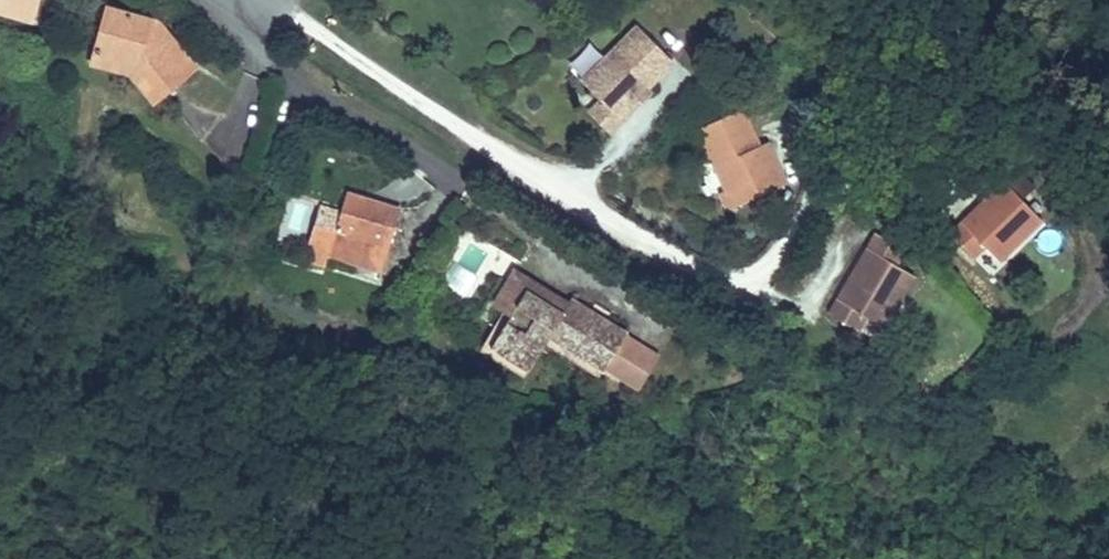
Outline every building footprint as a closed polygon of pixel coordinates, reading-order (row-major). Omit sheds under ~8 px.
[(35,21),(41,0),(0,0),(0,12),(35,21)] [(640,78),(656,66),(691,39),(661,2),(594,54),(629,99),(646,86),(640,78)] [(163,94),(196,67),(170,35),(163,41),(150,25),(151,20),(108,8),(96,52),(138,64),(163,94)] [(151,20),(150,25),(163,41),(170,35),(159,22),(151,20)] [(96,52),(93,62),(132,73),(154,101),(163,94),(138,64),(96,52)] [(662,74),(656,66),(640,78),(646,86),(662,74)] [(762,93),(720,113),(734,144),(748,173),(742,176),(750,194),(779,181),(771,165),(791,155),(779,130),(762,93)] [(787,127),(779,130),(791,155),(771,165),(779,181),(806,168),(787,127)] [(1034,239),(1076,201),(1037,160),(1022,174),(1028,180),(1016,191),(1011,185),(980,214),(1003,239),(1019,224),(1034,239)] [(1028,180),(1022,174),(1011,185),(1016,191),(1028,180)] [(383,270),(400,209),(347,193),(342,211),(329,254),(383,270)] [(342,211),(322,205),(306,258),(379,280),(383,270),(329,254),(342,211)] [(930,250),(901,232),(861,299),(888,314),(897,301),(920,312),(947,261),(930,250)] [(515,270),(495,304),(512,314),(526,290),(562,311),(568,302),(515,270)] [(512,314),(491,348),(529,371),(549,337),(603,370),(625,334),(627,331),(571,297),(568,302),(562,311),(526,290),(512,314)] [(659,355),(625,334),(605,367),(640,388),(659,355)]
